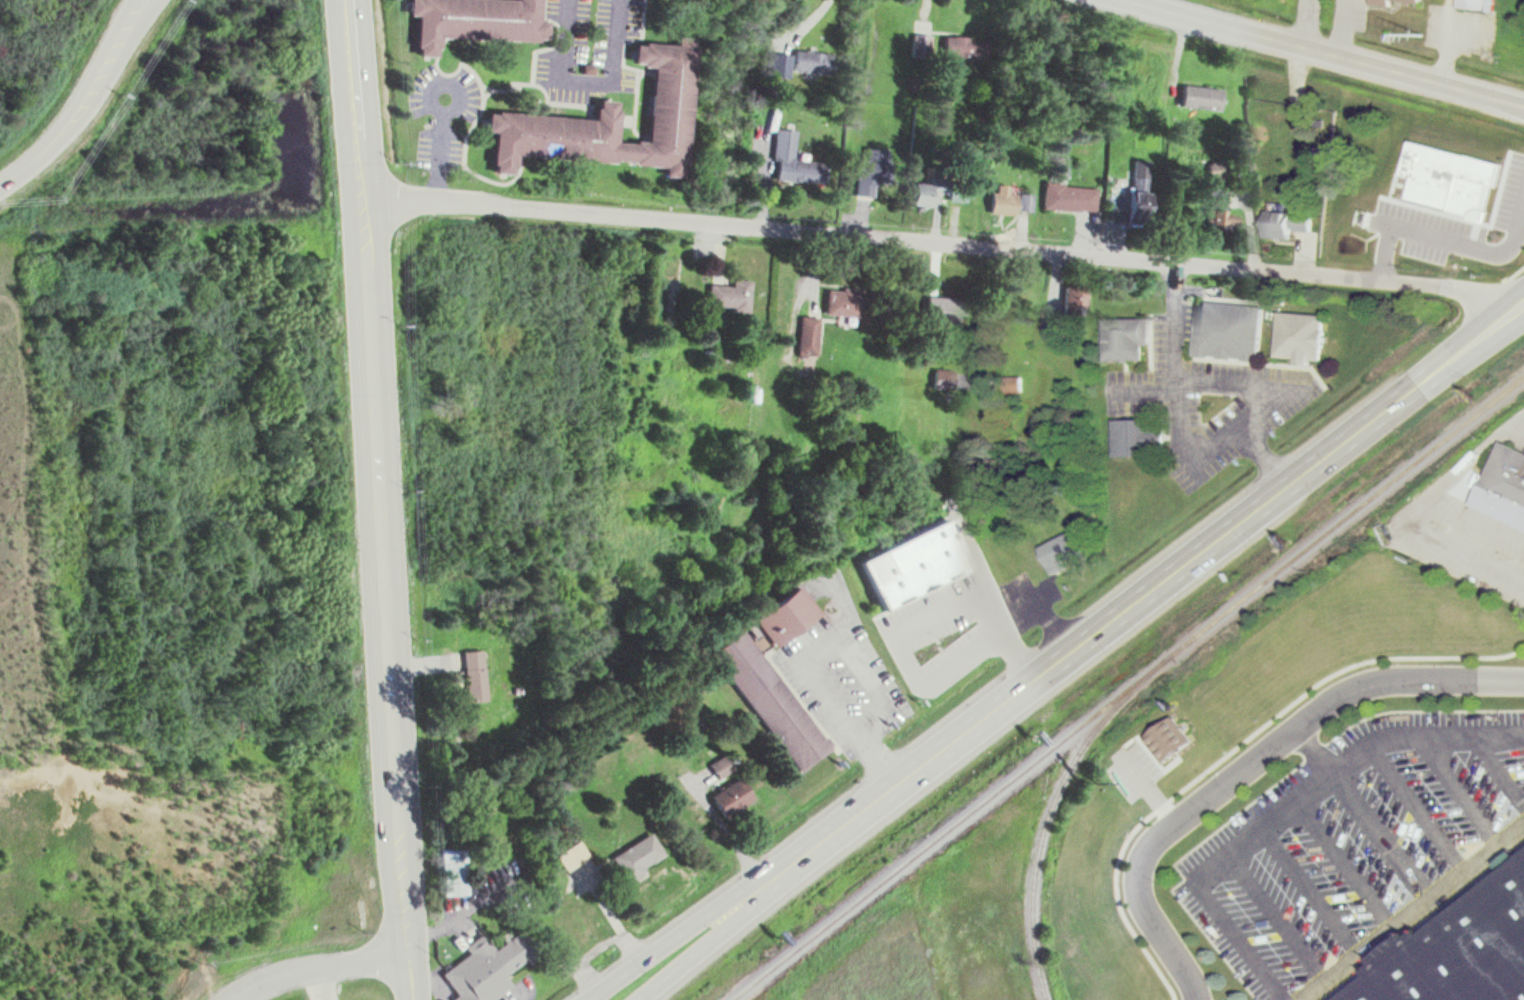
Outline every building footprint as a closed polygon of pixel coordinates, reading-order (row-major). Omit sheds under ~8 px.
[(410,16),(420,16),(418,57),(439,58),(440,38),(549,42),(550,21),(540,20),(541,0),(411,0),(410,16)] [(1487,10),(1488,0),(1459,0),(1459,8),(1487,10)] [(932,35),(914,35),(913,58),(932,58),(932,35)] [(978,59),(978,37),(946,37),(946,59),(978,59)] [(650,144),(619,142),(621,102),(599,100),(598,119),(490,113),(489,132),(497,133),(495,174),(517,175),(518,156),(689,167),(697,41),(679,40),(678,45),(637,43),(636,66),(655,67),(650,144)] [(795,71),(833,74),(834,54),(797,50),(795,71)] [(792,54),(773,53),(772,77),(791,78),(792,54)] [(1224,89),(1185,85),(1183,106),(1222,110),(1224,89)] [(829,163),(795,159),(798,131),(778,129),(775,161),(779,162),(777,180),(827,185),(829,163)] [(1405,172),(1415,175),(1409,197),(1489,219),(1505,162),(1415,136),(1405,172)] [(857,197),(881,197),(881,187),(891,187),(892,153),(870,152),(870,159),(858,159),(857,197)] [(1154,160),(1134,160),(1133,223),(1153,224),(1154,160)] [(937,207),(937,198),(947,198),(947,181),(915,181),(915,207),(937,207)] [(1097,213),(1099,188),(1047,184),(1045,209),(1097,213)] [(1019,186),(997,186),(997,215),(1018,215),(1019,186)] [(1207,230),(1239,231),(1240,214),(1228,214),(1229,189),(1208,188),(1207,230)] [(1022,195),(1022,212),(1033,212),(1033,195),(1022,195)] [(1314,212),(1267,209),(1266,238),(1293,240),(1293,231),(1313,232),(1314,212)] [(710,284),(709,308),(751,310),(752,280),(734,279),(734,285),(710,284)] [(1066,316),(1088,316),(1088,287),(1066,287),(1066,316)] [(827,312),(860,316),(863,293),(830,289),(827,312)] [(966,326),(967,299),(929,297),(928,324),(966,326)] [(1195,354),(1258,358),(1263,304),(1199,299),(1195,354)] [(1278,359),(1325,363),(1328,316),(1281,313),(1278,359)] [(818,317),(799,318),(801,355),(820,355),(818,317)] [(1105,362),(1145,362),(1145,346),(1152,346),(1152,319),(1105,319),(1105,362)] [(937,388),(953,388),(953,372),(937,372),(937,388)] [(1115,455),(1168,455),(1168,419),(1115,419),(1115,455)] [(1509,446),(1487,494),(1523,511),(1523,453),(1509,446)] [(889,608),(980,563),(955,512),(864,557),(889,608)] [(1088,556),(1076,530),(1042,546),(1054,572),(1088,556)] [(1003,611),(989,579),(961,591),(975,624),(1003,611)] [(799,769),(831,744),(764,654),(823,610),(803,583),(711,651),(799,769)] [(948,645),(968,634),(954,606),(933,617),(948,645)] [(488,700),(484,648),(465,650),(469,701),(488,700)] [(1165,761),(1194,740),(1175,714),(1146,735),(1165,761)] [(733,770),(724,755),(712,763),(721,778),(733,770)] [(713,795),(726,816),(756,797),(742,776),(713,795)] [(614,855),(628,879),(667,856),(653,832),(614,855)] [(591,857),(580,839),(558,854),(569,871),(591,857)] [(467,847),(442,847),(442,894),(467,894),(467,847)] [(1339,999),(1523,999),(1523,858),(1339,999)] [(458,999),(484,999),(541,958),(517,926),(497,941),(485,925),(462,943),(469,951),(443,970),(460,992),(455,996),(458,999)]
